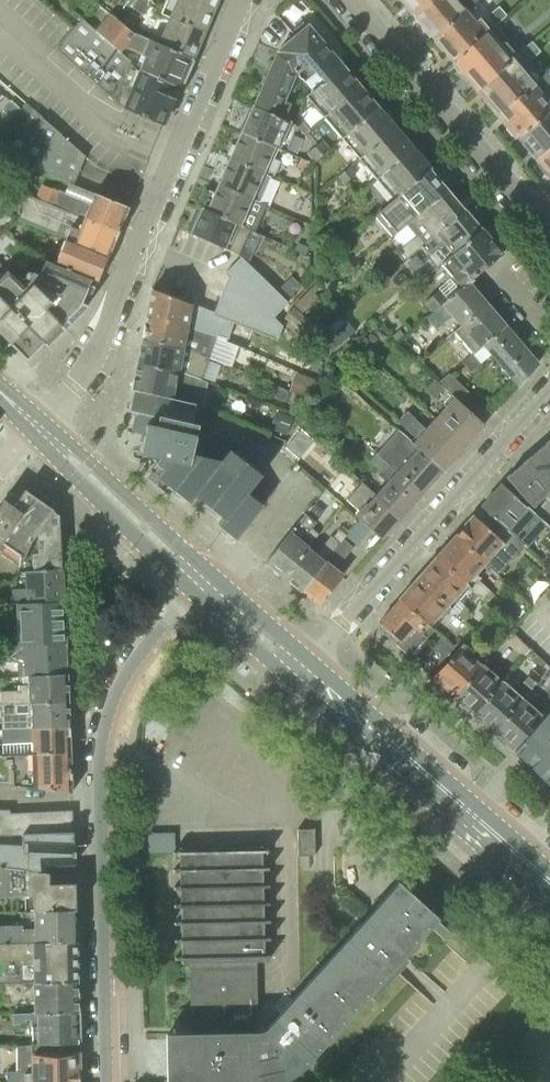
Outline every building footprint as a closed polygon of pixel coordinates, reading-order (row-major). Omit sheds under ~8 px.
[(151,4),(146,0),(136,0),(132,7),(144,15),(151,4)] [(161,13),(170,17),(169,17),(204,32),(218,0),(167,0),(161,13)] [(415,15),(432,0),(402,0),(415,15)] [(415,15),(434,37),(466,9),(477,0),(432,0),(415,15)] [(466,9),(434,37),(454,61),(496,24),(507,15),(499,7),(489,15),(490,17),(483,22),(480,18),(476,22),(466,9)] [(159,45),(159,42),(134,34),(111,13),(96,30),(82,18),(82,19),(120,52),(123,47),(146,54),(139,69),(180,87),(192,59),(159,45)] [(204,32),(169,17),(159,42),(159,45),(192,59),(204,32)] [(120,52),(82,19),(56,49),(105,92),(124,107),(163,125),(180,87),(139,69),(120,52)] [(278,51),(279,51),(303,82),(304,81),(305,82),(316,73),(322,81),(341,64),(307,24),(306,25),(302,22),(291,31),(295,36),(278,51)] [(496,24),(454,61),(479,90),(516,56),(505,44),(510,40),(496,24)] [(516,56),(479,90),(499,114),(533,84),(520,68),(541,51),(533,41),(516,56)] [(279,51),(278,51),(253,106),(284,120),(292,103),(286,101),(291,89),(294,90),(303,82),(279,51)] [(323,116),(359,85),(341,64),(322,81),(309,91),(311,93),(306,97),(316,108),(323,116)] [(499,114),(519,137),(549,110),(549,77),(546,73),(533,84),(499,114)] [(377,107),(359,85),(323,116),(341,138),(377,107)] [(6,123),(21,108),(12,100),(1,112),(0,118),(6,123)] [(16,130),(33,111),(24,104),(21,108),(6,123),(16,131),(16,130)] [(288,121),(284,120),(253,106),(242,132),(279,148),(286,150),(296,126),(294,125),(291,123),(292,121),(289,120),(288,121)] [(377,107),(341,138),(357,157),(394,126),(377,107)] [(519,137),(537,159),(549,148),(549,110),(519,137)] [(85,157),(33,111),(16,130),(16,131),(1,154),(75,183),(85,157)] [(304,135),(310,130),(298,116),(294,125),(296,126),(304,135)] [(375,178),(411,147),(394,126),(357,157),(375,178)] [(279,148),(242,132),(230,158),(268,174),(279,148)] [(315,146),(322,155),(331,148),(323,139),(315,146)] [(322,155),(315,146),(307,153),(315,162),(322,155)] [(393,200),(430,169),(411,147),(375,178),(393,200)] [(537,159),(549,174),(549,148),(537,159)] [(268,174),(230,158),(219,185),(256,201),(268,174)] [(309,162),(300,158),(297,166),(306,170),(309,162)] [(343,183),(356,173),(351,166),(338,176),(343,183)] [(391,238),(406,226),(448,190),(430,169),(393,200),(373,216),(391,238)] [(37,197),(118,231),(128,207),(74,185),(69,195),(60,191),(59,192),(42,185),(37,197)] [(256,201),(219,185),(215,193),(206,189),(204,190),(197,206),(249,229),(256,231),(267,205),(256,201)] [(421,247),(464,209),(448,190),(406,226),(415,237),(399,250),(406,259),(421,247)] [(67,237),(108,255),(118,231),(37,197),(26,221),(67,237)] [(249,229),(197,206),(186,231),(228,249),(239,254),(249,229)] [(438,267),(481,229),(464,209),(421,247),(429,257),(438,267)] [(459,290),(469,282),(502,254),(481,229),(438,267),(459,290)] [(55,264),(92,280),(97,282),(108,255),(67,237),(55,264)] [(298,241),(294,249),(306,255),(310,247),(298,241)] [(228,276),(214,314),(233,322),(277,339),(282,326),(273,317),(288,302),(241,258),(226,274),(228,276)] [(0,278),(0,341),(6,348),(10,344),(28,360),(43,343),(47,347),(86,309),(88,305),(82,303),(92,280),(55,264),(45,260),(39,275),(34,274),(24,288),(7,271),(0,278)] [(302,285),(291,275),(278,289),(289,299),(302,285)] [(459,326),(487,304),(469,282),(459,290),(448,299),(432,312),(426,317),(436,328),(451,316),(459,326)] [(325,293),(315,283),(294,304),(303,314),(325,293)] [(432,312),(448,299),(440,289),(424,303),(432,312)] [(233,322),(214,314),(192,305),(155,291),(151,293),(146,317),(186,329),(187,324),(218,335),(228,337),(233,322)] [(484,344),(505,325),(487,304),(459,326),(453,332),(473,353),(484,344)] [(307,319),(293,307),(284,317),(298,330),(307,319)] [(342,347),(356,322),(341,314),(327,339),(342,347)] [(186,329),(146,317),(141,340),(209,359),(218,335),(187,324),(186,329)] [(505,325),(484,344),(518,385),(537,363),(505,325)] [(397,342),(404,336),(399,330),(392,336),(397,342)] [(209,359),(141,340),(136,363),(201,381),(206,365),(209,359)] [(361,352),(351,343),(339,355),(349,364),(361,352)] [(482,362),(474,353),(473,354),(472,353),(463,361),(471,371),(482,362)] [(201,381),(136,363),(131,389),(134,390),(196,404),(203,404),(208,382),(201,381)] [(293,369),(289,390),(305,393),(309,372),(293,369)] [(454,398),(459,402),(468,391),(448,374),(439,384),(444,389),(454,398)] [(444,389),(439,384),(434,380),(425,391),(435,399),(444,389)] [(285,401),(289,389),(273,383),(268,396),(285,401)] [(196,404),(134,390),(129,410),(136,412),(132,431),(145,434),(140,454),(162,459),(157,465),(163,470),(157,477),(170,487),(190,503),(195,496),(225,519),(219,526),(237,539),(264,505),(261,504),(270,494),(256,483),(262,475),(229,449),(220,461),(191,454),(198,425),(192,424),(196,404)] [(436,418),(466,446),(484,425),(459,402),(454,398),(436,418)] [(292,416),(276,410),(269,428),(285,434),(292,416)] [(411,441),(444,470),(466,446),(436,418),(426,430),(415,421),(416,419),(407,411),(397,422),(414,437),(411,441)] [(375,454),(422,495),(444,470),(411,441),(398,429),(385,444),(375,454)] [(506,478),(532,507),(549,491),(549,440),(506,478)] [(376,495),(402,518),(422,495),(375,454),(368,461),(379,471),(376,473),(386,482),(376,495)] [(402,518),(376,495),(362,483),(347,500),(359,511),(355,515),(360,519),(372,530),(383,539),(402,518)] [(502,484),(482,507),(513,535),(534,513),(502,484)] [(37,532),(53,510),(53,509),(24,488),(12,506),(3,499),(0,504),(0,556),(2,554),(21,566),(30,544),(37,532)] [(266,562),(285,577),(308,549),(307,547),(309,544),(303,539),(315,522),(311,519),(319,510),(315,506),(266,562)] [(527,547),(482,507),(474,515),(465,525),(463,525),(457,532),(457,534),(456,536),(486,563),(495,553),(498,556),(500,554),(512,564),(527,547)] [(53,510),(37,532),(38,553),(33,553),(34,570),(62,569),(59,515),(53,510),(54,510),(53,509),(53,510)] [(360,544),(372,530),(360,519),(347,535),(303,591),(320,605),(343,576),(335,571),(358,542),(360,544)] [(303,591),(347,535),(339,529),(333,537),(331,536),(316,555),(308,549),(285,577),(303,591)] [(486,563),(456,536),(453,538),(451,539),(445,545),(445,548),(436,557),(469,587),(481,598),(482,597),(488,590),(477,580),(479,578),(476,575),(486,563)] [(418,578),(451,608),(458,600),(469,587),(436,557),(433,561),(431,562),(427,566),(427,568),(418,578)] [(62,569),(34,570),(25,571),(25,588),(12,588),(10,603),(10,605),(64,601),(62,569)] [(451,608),(418,578),(409,589),(406,589),(402,594),(402,596),(399,600),(432,630),(451,608)] [(488,590),(482,597),(487,602),(494,595),(488,590)] [(432,630),(399,600),(379,623),(399,641),(396,644),(409,656),(432,630)] [(10,605),(5,605),(0,617),(0,648),(66,645),(64,601),(10,605)] [(464,606),(457,614),(465,621),(472,613),(464,606)] [(451,693),(455,696),(481,664),(471,654),(473,652),(469,649),(474,643),(476,645),(481,638),(473,631),(433,677),(443,686),(443,688),(449,693),(451,693)] [(429,674),(453,647),(443,638),(419,665),(429,674)] [(0,648),(0,662),(18,661),(19,676),(23,676),(23,677),(67,676),(66,645),(0,648)] [(481,664),(455,696),(457,699),(457,701),(462,705),(464,705),(474,714),(503,680),(496,674),(500,670),(487,658),(481,664)] [(531,690),(541,677),(532,670),(522,682),(531,690)] [(67,676),(23,677),(24,685),(19,685),(19,690),(1,691),(2,704),(68,701),(67,676)] [(507,676),(503,680),(474,714),(478,717),(478,719),(482,723),(484,723),(494,731),(522,697),(515,691),(519,687),(507,676)] [(522,697),(494,731),(497,735),(497,737),(502,741),(504,741),(514,749),(543,716),(534,708),(538,704),(526,693),(522,697)] [(68,701),(2,704),(3,730),(69,727),(68,701)] [(543,716),(514,749),(517,752),(525,761),(549,785),(549,708),(543,716)] [(69,727),(3,730),(3,744),(4,753),(33,754),(71,753),(69,727)] [(33,754),(4,753),(0,753),(0,784),(34,787),(72,791),(71,753),(33,754)] [(23,834),(23,832),(69,832),(69,815),(11,816),(11,810),(0,810),(0,834),(23,834)] [(309,831),(297,831),(296,831),(297,855),(314,854),(314,831),(309,831)] [(48,873),(48,864),(74,863),(73,832),(69,832),(23,832),(23,834),(0,834),(0,868),(48,873)] [(165,1032),(166,1059),(166,1080),(166,1081),(260,1081),(267,1081),(272,1081),(276,1080),(280,1079),(284,1077),(289,1075),(295,1071),(301,1066),(304,1063),(437,915),(430,909),(429,909),(407,890),(407,889),(400,882),(300,994),(270,1027),(266,1030),(263,1032),(258,1033),(257,1033),(255,960),(262,960),(262,962),(265,963),(263,846),(260,846),(260,848),(181,849),(181,847),(179,847),(181,963),(183,963),(183,960),(189,960),(191,1031),(165,1032)] [(75,909),(75,882),(48,883),(48,873),(0,868),(0,897),(26,896),(26,910),(75,909)] [(26,910),(19,910),(19,925),(0,925),(0,944),(76,941),(75,909),(26,910)] [(35,982),(77,981),(76,941),(0,944),(0,983),(35,982)] [(77,981),(35,982),(35,1011),(32,1011),(32,1012),(78,1011),(77,981)] [(32,1012),(14,1013),(14,1024),(27,1023),(27,1019),(32,1019),(32,1026),(34,1026),(38,1026),(39,1045),(79,1045),(78,1042),(78,1011),(32,1012)] [(7,1071),(7,1081),(79,1081),(79,1068),(80,1065),(80,1057),(79,1055),(79,1045),(39,1045),(34,1045),(34,1066),(17,1066),(17,1070),(7,1071)]
